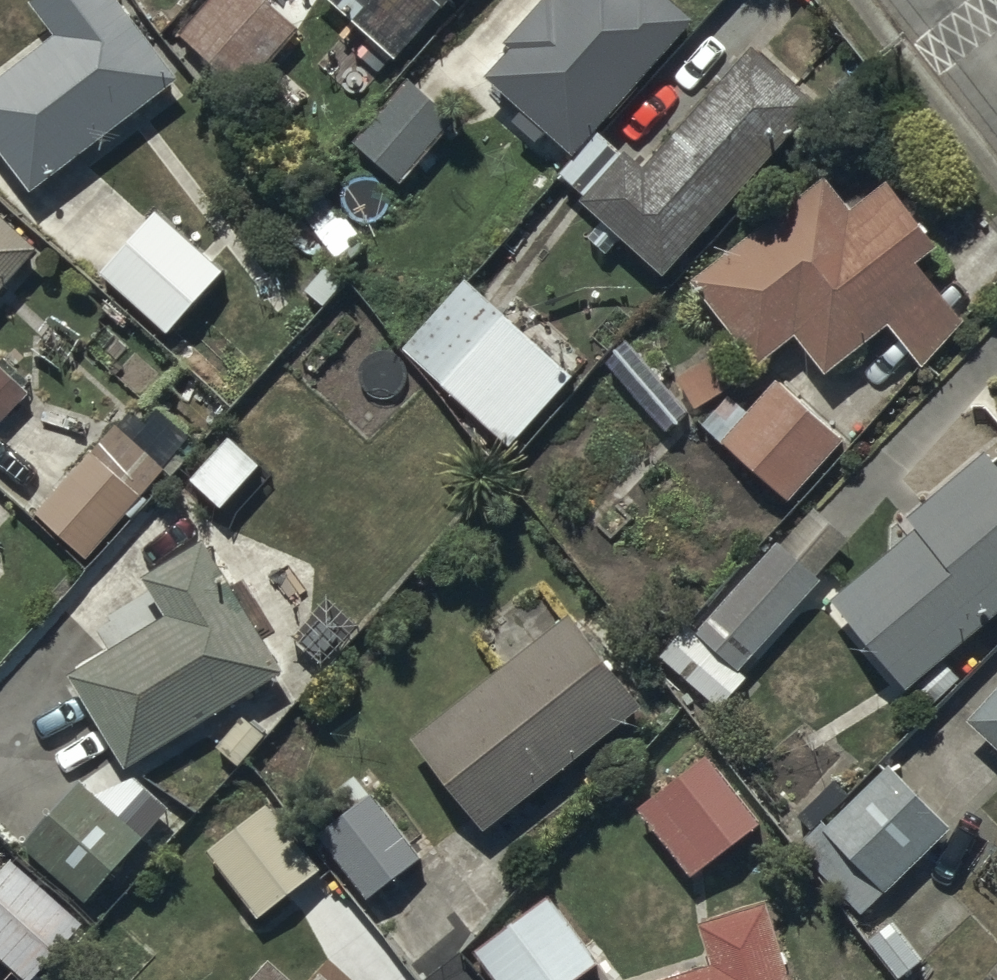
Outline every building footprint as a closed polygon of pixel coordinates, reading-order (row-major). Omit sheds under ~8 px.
[(106,0),(57,0),(34,17),(57,47),(0,90),(0,162),(33,204),(178,93),(106,0)] [(274,65),(298,39),(256,0),(220,0),(183,41),(244,97),(274,65)] [(443,19),(459,0),(422,0),(443,19)] [(504,43),(511,50),(489,75),(521,103),(508,117),(541,145),(552,133),(575,155),(694,15),(677,0),(541,0),(504,43)] [(661,289),(811,117),(747,61),(642,182),(597,143),(572,170),(559,186),(584,208),(577,216),(661,289)] [(278,66),(248,98),(286,132),(315,99),(278,66)] [(454,127),(407,87),(350,153),(397,193),(454,127)] [(824,192),(692,292),(758,379),(790,350),(825,389),(885,335),(920,374),(957,331),(917,278),(936,264),(885,196),(848,224),(824,192)] [(154,211),(103,270),(169,331),(225,269),(154,211)] [(38,260),(0,225),(0,301),(38,260)] [(569,389),(462,291),(400,358),(507,456),(569,389)] [(629,351),(605,372),(664,439),(688,418),(629,351)] [(719,362),(677,388),(695,419),(738,394),(719,362)] [(729,405),(702,435),(786,510),(839,450),(773,392),(747,421),(729,405)] [(115,434),(38,520),(88,565),(126,523),(133,529),(149,510),(142,504),(164,480),(173,487),(189,469),(178,459),(190,446),(166,424),(138,455),(115,434)] [(896,521),(913,542),(829,609),(903,702),(917,691),(933,711),(962,688),(943,664),(996,621),(996,477),(980,455),(896,521)] [(737,679),(837,557),(846,546),(812,518),(793,541),(779,530),(765,547),(773,553),(700,642),(681,627),(655,659),(720,712),(743,684),(737,679)] [(72,686),(74,689),(127,781),(285,688),(207,554),(147,589),(170,629),(72,686)] [(567,628),(412,749),(408,752),(479,844),(638,720),(567,628)] [(967,736),(996,763),(996,700),(966,734),(967,736)] [(708,768),(639,818),(690,887),(758,837),(708,768)] [(858,922),(947,836),(887,775),(827,834),(820,828),(793,854),(858,922)] [(86,793),(24,857),(85,915),(146,851),(86,793)] [(226,851),(208,865),(258,929),(322,880),(271,813),(251,828),(234,805),(207,826),(226,851)] [(372,806),(320,847),(368,909),(420,869),(372,806)] [(0,881),(0,974),(6,979),(38,979),(78,937),(8,872),(0,881)] [(474,960),(489,979),(587,979),(597,972),(548,906),(474,960)] [(705,979),(784,979),(763,913),(699,933),(713,977),(705,979)] [(866,945),(893,979),(905,979),(925,964),(894,923),(866,945)]
